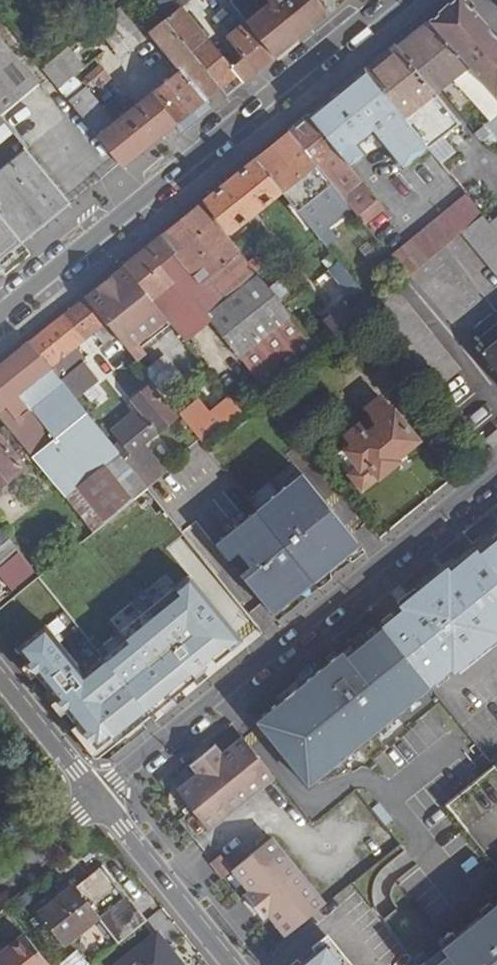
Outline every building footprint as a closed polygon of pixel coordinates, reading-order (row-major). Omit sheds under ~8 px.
[(164,23),(218,90),(220,91),(236,77),(242,85),(273,60),(229,6),(220,13),(235,32),(228,39),(244,60),(234,68),(221,51),(217,54),(181,9),(192,0),(146,0),(164,23)] [(229,6),(273,60),(323,20),(310,3),(308,0),(263,0),(268,5),(262,10),(254,0),(230,0),(227,3),(229,6)] [(310,3),(323,20),(343,4),(340,0),(315,0),(310,3)] [(430,25),(496,99),(496,41),(461,0),(458,0),(430,25)] [(119,11),(95,31),(118,59),(142,39),(119,11)] [(398,45),(438,95),(454,82),(492,123),(496,118),(496,99),(430,25),(427,22),(398,45)] [(148,36),(178,73),(149,97),(174,127),(188,115),(195,124),(226,99),(220,91),(218,90),(164,23),(148,36)] [(36,84),(0,41),(0,116),(36,84)] [(398,45),(365,71),(429,149),(430,151),(459,128),(435,97),(438,95),(398,45)] [(69,48),(40,72),(57,91),(85,68),(69,48)] [(83,91),(68,104),(122,169),(174,127),(149,97),(134,110),(129,105),(124,109),(126,111),(117,119),(120,121),(114,126),(85,91),(93,85),(98,91),(110,81),(99,68),(78,85),(83,91)] [(365,71),(309,116),(323,134),(351,168),(366,155),(359,145),(363,142),(363,143),(364,144),(365,145),(366,145),(367,145),(368,145),(369,145),(370,144),(371,144),(377,139),(402,169),(429,149),(365,71)] [(309,116),(290,132),(339,192),(351,206),(359,217),(367,226),(386,211),(378,200),(360,179),(355,173),(351,168),(323,134),(309,116)] [(496,134),(496,118),(492,123),(489,125),(496,134)] [(13,136),(0,119),(0,146),(13,136)] [(290,132),(255,159),(283,193),(318,236),(331,226),(310,201),(319,194),(326,202),(339,192),(290,132)] [(0,173),(0,217),(16,237),(19,241),(21,243),(68,205),(26,152),(0,173)] [(283,193),(255,159),(205,200),(232,233),(283,193)] [(339,192),(326,202),(338,217),(351,206),(339,192)] [(483,216),(466,195),(391,256),(408,277),(461,234),(483,216)] [(201,203),(148,246),(210,324),(265,395),(319,351),(312,343),(282,305),(269,289),(201,203)] [(496,278),(496,234),(491,227),(483,216),(461,234),(496,278)] [(31,256),(21,243),(19,241),(16,237),(0,217),(0,282),(31,256)] [(338,235),(331,226),(318,236),(326,245),(338,235)] [(148,246),(123,267),(152,302),(186,344),(210,324),(148,246)] [(329,270),(346,290),(355,282),(339,262),(329,270)] [(155,326),(176,352),(186,344),(152,302),(142,310),(136,302),(146,294),(123,267),(84,298),(106,326),(110,323),(139,359),(144,355),(139,348),(145,343),(141,337),(155,326)] [(279,281),(269,289),(282,305),(292,297),(279,281)] [(395,288),(374,305),(407,346),(427,371),(440,388),(462,371),(395,288)] [(152,302),(146,294),(136,302),(142,310),(152,302)] [(322,318),(329,328),(312,343),(319,351),(355,321),(368,311),(374,305),(368,297),(350,311),(343,303),(322,318)] [(84,298),(29,343),(73,398),(98,379),(75,351),(93,336),(103,348),(116,338),(106,326),(84,298)] [(363,329),(376,320),(368,311),(355,321),(363,329)] [(8,428),(35,461),(94,533),(103,526),(136,498),(148,490),(114,448),(73,398),(29,343),(0,367),(0,419),(8,428)] [(484,357),(496,373),(496,346),(484,357)] [(160,354),(145,371),(161,385),(176,367),(160,354)] [(113,432),(122,442),(114,448),(148,490),(173,469),(165,459),(158,463),(144,446),(180,416),(155,385),(134,402),(140,409),(113,432)] [(353,446),(345,453),(356,467),(347,474),(362,494),(403,462),(401,459),(421,443),(394,409),(393,410),(383,397),(370,408),(374,413),(368,418),(371,423),(364,429),(360,424),(346,436),(353,446)] [(242,413),(233,401),(211,419),(200,406),(185,418),(205,443),(242,413)] [(0,434),(0,488),(35,461),(8,428),(0,434)] [(485,440),(492,448),(496,444),(496,430),(485,440)] [(345,453),(335,460),(347,474),(356,467),(345,453)] [(257,511),(314,581),(358,545),(302,475),(257,511)] [(257,511),(215,545),(228,561),(237,553),(249,567),(239,575),(272,615),(314,581),(257,511)] [(13,591),(35,573),(10,542),(0,550),(0,576),(13,591)] [(480,555),(496,576),(496,542),(480,555)] [(477,552),(474,547),(448,569),(451,572),(477,552)] [(427,586),(478,650),(496,634),(496,576),(480,555),(477,552),(451,572),(448,569),(427,586)] [(40,578),(21,593),(28,602),(32,599),(42,609),(55,598),(40,578)] [(234,644),(186,583),(173,594),(177,598),(122,642),(125,646),(99,666),(140,717),(234,644)] [(409,620),(409,628),(447,676),(450,672),(478,650),(427,586),(400,608),(403,612),(409,620)] [(42,609),(32,599),(28,602),(9,617),(18,628),(42,609)] [(382,630),(430,689),(447,676),(409,628),(409,620),(403,612),(382,629),(382,630)] [(343,653),(331,663),(384,728),(431,690),(430,689),(382,630),(347,659),(343,653)] [(140,717),(99,666),(80,681),(41,633),(16,652),(95,752),(140,717)] [(478,650),(481,654),(496,641),(496,634),(478,650)] [(481,654),(478,650),(450,672),(454,676),(481,654)] [(331,663),(284,701),(337,766),(384,728),(331,663)] [(284,701),(257,723),(310,789),(337,766),(284,701)] [(178,792),(209,830),(274,777),(243,739),(222,755),(216,747),(191,767),(198,775),(178,792)] [(264,920),(270,916),(287,936),(325,905),(271,839),(233,871),(250,892),(245,896),(264,920)] [(65,946),(99,921),(118,945),(147,922),(104,867),(75,888),(70,883),(52,897),(55,901),(40,913),(65,946)] [(0,956),(0,964),(48,964),(25,935),(0,956)] [(159,959),(152,964),(183,964),(163,939),(151,948),(159,959)] [(300,964),(344,964),(327,944),(300,964)] [(88,964),(75,950),(58,964),(88,964)]
